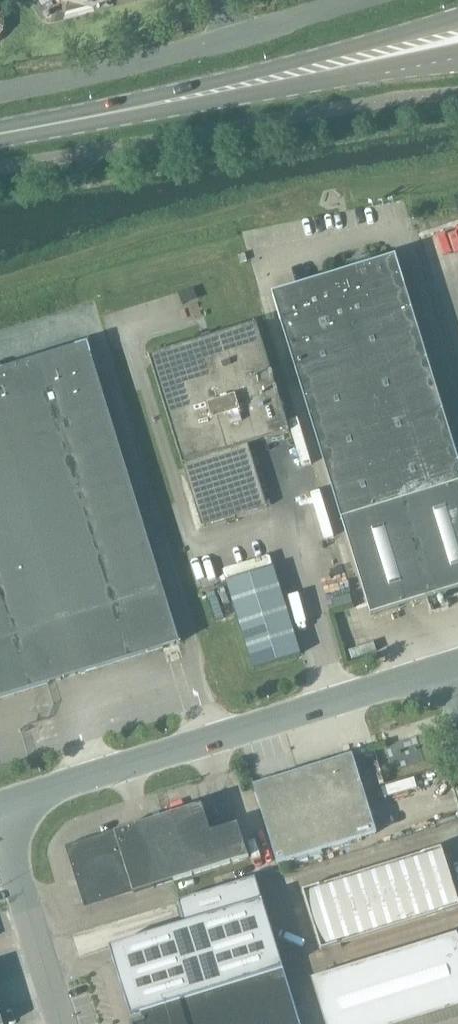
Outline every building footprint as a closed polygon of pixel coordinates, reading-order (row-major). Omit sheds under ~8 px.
[(422,214),(426,232),(437,230),(433,212),(422,214)] [(372,616),(418,602),(457,590),(457,457),(396,257),(273,295),(372,616)] [(150,356),(163,400),(202,527),(268,507),(249,444),(290,432),(257,323),(150,356)] [(181,643),(92,355),(89,343),(0,370),(0,698),(181,643)] [(254,669),(301,655),(274,568),(228,582),(254,669)] [(278,863),(377,833),(353,755),(254,786),(278,863)] [(80,844),(79,842),(66,846),(84,906),(133,890),(135,894),(249,858),(239,824),(211,833),(203,805),(80,844)] [(442,847),(303,891),(321,950),(457,908),(457,898),(442,847)] [(131,1017),(141,1014),(144,1023),(141,1023),(301,1023),(284,970),(256,878),(178,902),(178,903),(185,925),(110,948),(110,949),(131,1017)] [(457,933),(312,979),(326,1023),(457,1023),(457,935),(457,933)]
